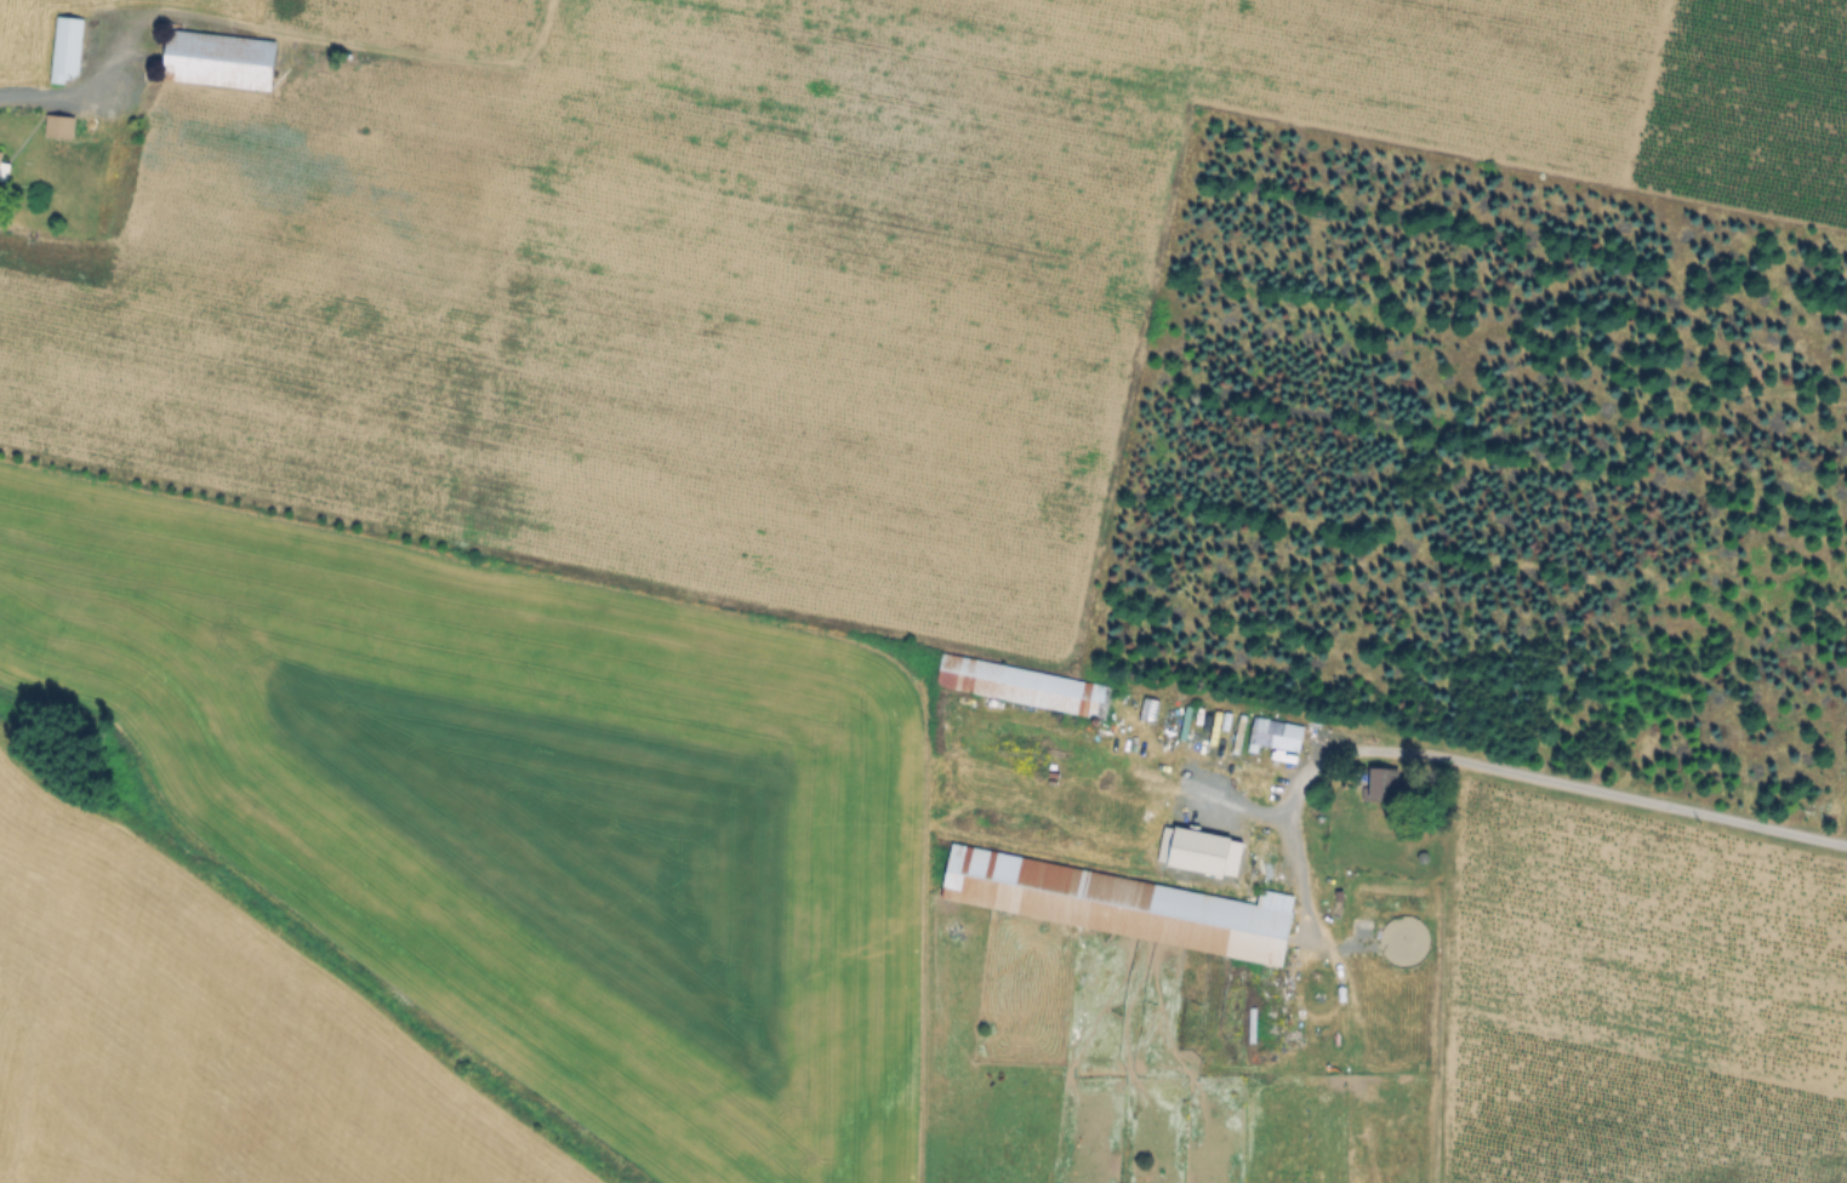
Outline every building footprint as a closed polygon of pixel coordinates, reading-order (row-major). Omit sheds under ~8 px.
[(85,19),(80,74),(69,74),(69,84),(53,81),(59,17),(85,19)] [(277,41),(270,90),(165,76),(171,28),(277,41)] [(75,116),(74,137),(46,135),(47,115),(75,116)] [(8,181),(0,179),(0,151),(5,152),(4,164),(11,165),(8,181)] [(1115,685),(1107,716),(937,682),(944,651),(1115,685)] [(1305,726),(1300,751),(1287,749),(1286,758),(1273,755),(1276,747),(1259,743),(1258,750),(1250,749),(1256,718),(1305,726)] [(1402,768),(1402,801),(1362,800),(1363,784),(1370,784),(1370,768),(1402,768)] [(956,844),(1294,913),(1283,966),(935,896),(941,867),(946,868),(950,851),(954,852),(956,844)]
